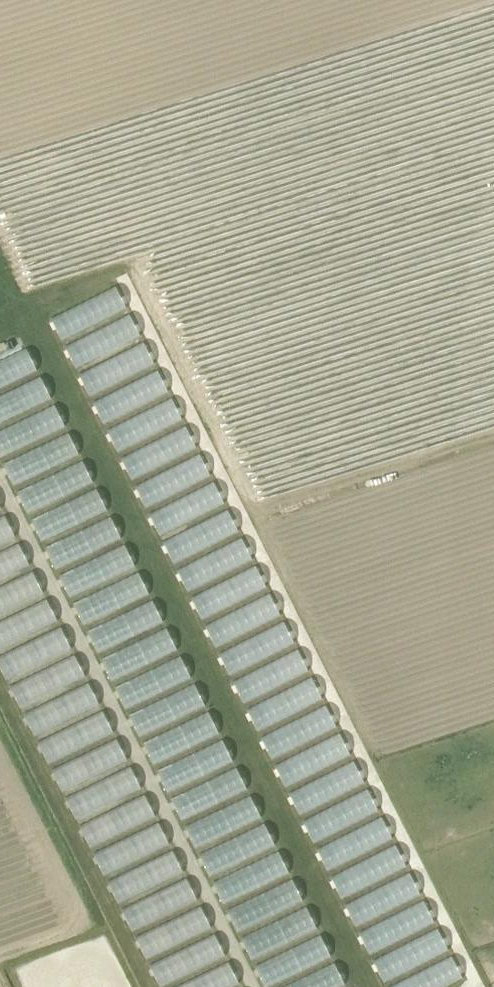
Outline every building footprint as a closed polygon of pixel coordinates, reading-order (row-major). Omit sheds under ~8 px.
[(61,338),(127,306),(116,285),(51,316),(61,338)] [(75,366),(142,336),(132,314),(65,343),(75,366)] [(90,395),(156,363),(145,340),(79,372),(90,395)] [(0,359),(0,387),(38,370),(28,347),(0,359)] [(159,369),(93,401),(103,423),(169,391),(159,369)] [(52,397),(43,375),(0,394),(0,421),(52,397)] [(119,452),(183,416),(171,395),(107,431),(119,452)] [(0,429),(0,455),(66,426),(56,404),(0,429)] [(146,510),(148,509),(161,539),(163,538),(175,567),(190,560),(188,555),(240,532),(229,506),(227,507),(215,478),(213,478),(200,449),(199,450),(188,425),(120,455),(133,483),(134,482),(146,510)] [(12,482),(80,458),(72,434),(3,458),(12,482)] [(19,487),(53,568),(123,539),(112,513),(110,514),(97,485),(95,486),(85,460),(19,487)] [(0,504),(0,580),(31,567),(20,540),(18,541),(5,511),(3,512),(0,504)] [(190,592),(254,557),(242,535),(178,570),(190,592)] [(60,573),(70,596),(136,566),(126,543),(60,573)] [(191,596),(202,619),(268,586),(257,564),(191,596)] [(45,594),(35,570),(0,585),(0,614),(45,594)] [(96,651),(164,623),(154,597),(152,598),(141,572),(75,599),(96,651)] [(205,625),(217,648),(282,614),(270,591),(205,625)] [(230,674),(297,642),(286,620),(219,651),(230,674)] [(192,679),(181,652),(179,653),(169,627),(103,655),(125,707),(192,679)] [(324,700),(312,673),(311,674),(300,649),(233,678),(244,706),(246,705),(257,729),(324,700)] [(22,707),(86,673),(75,652),(11,686),(22,707)] [(90,681),(24,712),(35,735),(100,704),(90,681)] [(130,713),(140,736),(206,704),(195,682),(130,713)] [(261,732),(269,755),(337,730),(329,707),(261,732)] [(50,763),(115,733),(104,710),(39,740),(50,763)] [(152,760),(220,736),(212,713),(144,738),(152,760)] [(286,786),(351,753),(340,731),(275,764),(286,786)] [(142,788),(131,764),(130,764),(119,738),(53,766),(75,817),(142,788)] [(224,739),(157,767),(167,790),(234,762),(224,739)] [(356,760),(292,789),(354,926),(423,895),(410,868),(409,869),(396,841),(395,841),(382,813),(381,813),(368,785),(367,786),(356,760)] [(171,794),(181,817),(248,791),(239,768),(171,794)] [(103,873),(170,844),(159,819),(158,820),(147,794),(81,823),(103,873)] [(195,846),(263,817),(253,795),(186,823),(195,846)] [(222,902),(290,873),(279,848),(277,848),(266,823),(200,850),(222,902)] [(118,901),(184,872),(174,849),(108,879),(118,901)] [(228,908),(238,930),(304,900),(294,878),(228,908)] [(190,879),(122,904),(131,927),(198,902),(190,879)] [(359,930),(369,953),(436,922),(426,900),(359,930)] [(136,936),(146,957),(212,926),(202,904),(136,936)] [(252,959),(318,928),(307,905),(241,937),(252,959)] [(382,977),(450,952),(441,930),(374,955),(382,977)] [(161,986),(226,953),(215,931),(150,964),(161,986)] [(255,964),(265,986),(332,956),(322,934),(255,964)] [(464,976),(453,955),(387,986),(441,986),(464,976)] [(173,986),(231,986),(240,983),(230,961),(173,986)] [(346,984),(336,962),(281,986),(339,986),(346,984)]
